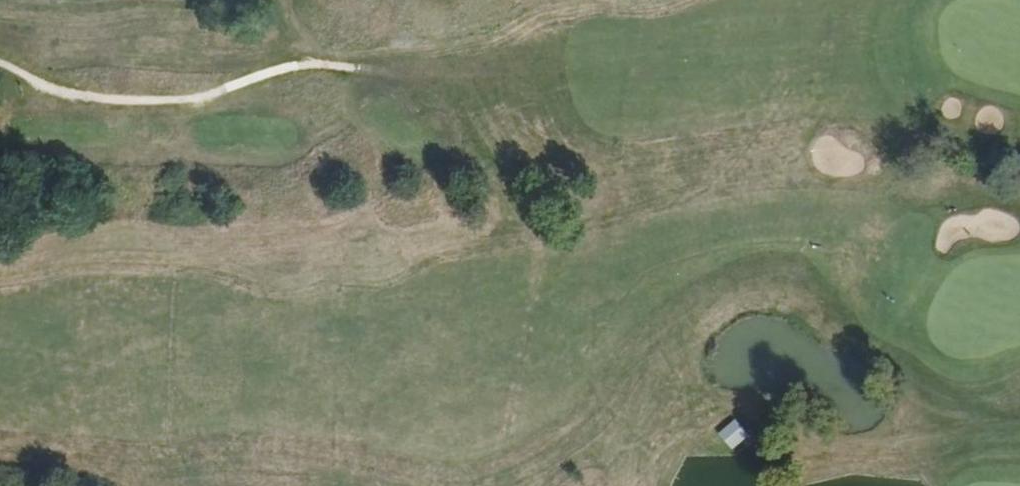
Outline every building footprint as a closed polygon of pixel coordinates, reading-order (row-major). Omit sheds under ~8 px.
[(734,420),(718,433),(734,452),(749,439),(734,420)]
